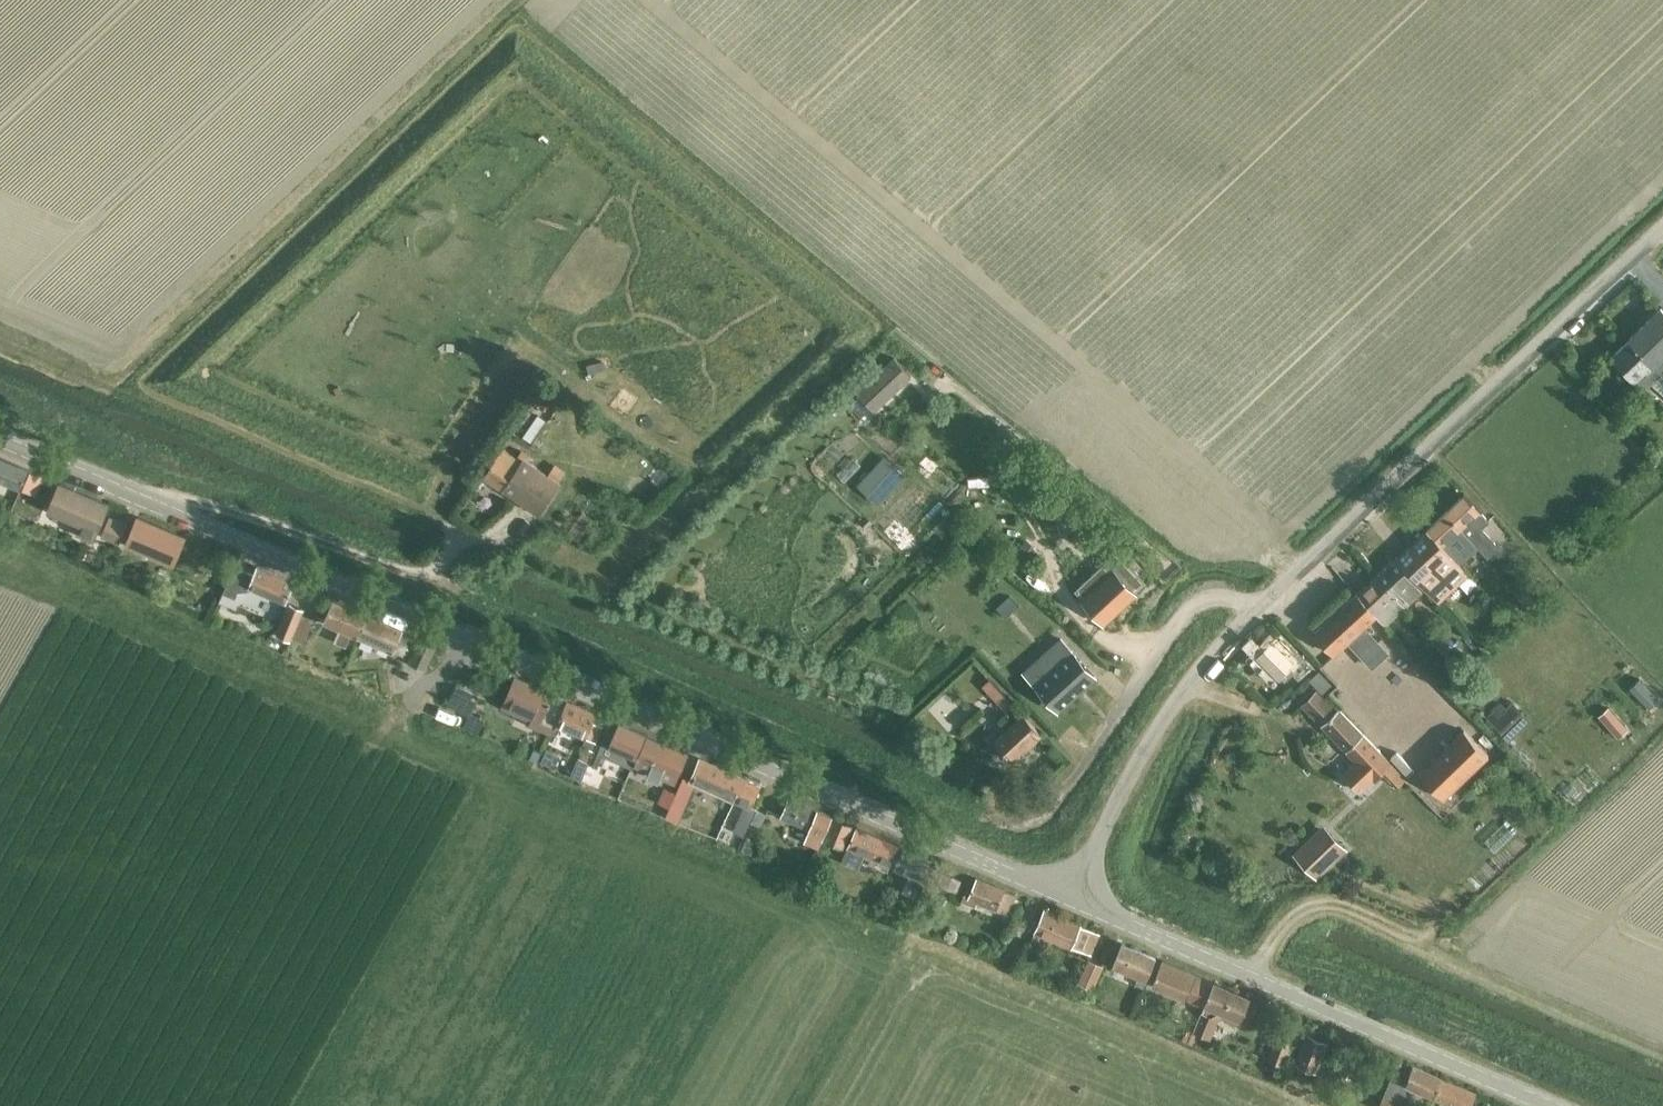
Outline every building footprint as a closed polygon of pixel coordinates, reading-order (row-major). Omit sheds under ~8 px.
[(1662,339),(1662,311),(1660,308),(1646,322),(1662,339)] [(1646,322),(1628,339),(1659,371),(1662,367),(1662,339),(1646,322)] [(1659,371),(1628,339),(1610,357),(1626,373),(1634,382),(1635,380),(1643,388),(1651,381),(1662,394),(1662,376),(1659,371)] [(601,360),(586,365),(588,373),(604,368),(601,360)] [(979,425),(969,415),(962,424),(969,435),(979,425)] [(517,457),(502,447),(483,476),(538,514),(558,486),(526,463),(529,458),(521,452),(517,457)] [(884,454),(858,482),(868,492),(894,464),(884,454)] [(43,480),(50,462),(36,456),(29,474),(43,480)] [(20,488),(29,470),(0,457),(0,479),(20,488)] [(47,511),(80,525),(76,534),(92,541),(107,504),(59,484),(47,511)] [(1464,493),(1445,510),(1479,546),(1477,547),(1486,557),(1498,547),(1481,528),(1488,520),(1464,493)] [(1445,510),(1426,528),(1451,555),(1452,554),(1460,563),(1477,547),(1479,546),(1445,510)] [(137,516),(127,542),(173,562),(184,536),(137,516)] [(109,517),(101,536),(117,543),(125,524),(109,517)] [(1010,523),(1000,535),(1011,544),(1021,533),(1010,523)] [(1460,563),(1452,554),(1451,555),(1426,528),(1396,556),(1425,587),(1438,601),(1469,573),(1460,563)] [(1116,550),(1074,589),(1083,598),(1081,600),(1103,623),(1136,593),(1135,591),(1146,581),(1116,550)] [(1405,605),(1425,587),(1396,556),(1377,574),(1405,605)] [(258,567),(255,574),(236,565),(224,591),(236,596),(239,589),(249,589),(250,586),(286,602),(294,583),(258,567)] [(1385,623),(1405,605),(1377,574),(1357,592),(1385,623)] [(214,603),(222,585),(211,580),(203,599),(214,603)] [(1385,624),(1385,623),(1357,592),(1315,632),(1334,653),(1376,614),(1385,624)] [(1009,596),(997,607),(1005,616),(1017,605),(1009,596)] [(356,636),(367,613),(334,599),(324,622),(336,627),(332,638),(345,643),(350,633),(356,636)] [(289,638),(303,609),(290,603),(277,632),(289,638)] [(407,645),(396,640),(401,628),(367,613),(356,636),(402,656),(407,645)] [(1280,632),(1257,655),(1280,680),(1284,677),(1286,679),(1292,673),(1298,679),(1312,666),(1280,632)] [(1443,634),(1433,643),(1446,657),(1456,648),(1443,634)] [(425,671),(437,645),(420,638),(408,663),(425,671)] [(1047,650),(1023,671),(1030,678),(1058,709),(1094,675),(1060,638),(1047,650)] [(474,666),(461,668),(458,675),(473,672),(474,666)] [(1327,681),(1318,671),(1310,679),(1320,688),(1327,681)] [(567,699),(515,676),(502,707),(517,713),(519,708),(540,717),(536,726),(553,734),(557,724),(559,719),(567,700),(567,699)] [(1639,677),(1629,686),(1648,706),(1658,697),(1639,677)] [(1517,722),(1535,709),(1514,680),(1496,693),(1517,722)] [(461,709),(468,694),(454,687),(447,703),(461,709)] [(1001,690),(993,697),(1006,711),(1013,704),(1001,690)] [(1316,690),(1302,705),(1357,761),(1343,773),(1359,791),(1381,770),(1397,787),(1405,778),(1384,755),(1338,708),(1336,710),(1316,690)] [(595,741),(596,737),(601,726),(592,722),(596,713),(567,700),(559,719),(557,724),(595,741)] [(1607,707),(1597,716),(1616,738),(1627,729),(1607,707)] [(1018,717),(994,740),(1012,760),(1041,734),(1018,709),(1014,713),(1018,717)] [(611,718),(602,738),(614,744),(610,755),(633,764),(633,763),(637,754),(646,734),(620,722),(611,718)] [(1443,798),(1488,755),(1464,729),(1419,772),(1443,798)] [(673,781),(677,772),(686,752),(646,734),(637,754),(633,763),(673,781)] [(589,762),(581,780),(588,783),(604,747),(597,744),(594,750),(589,762)] [(584,746),(579,757),(589,762),(594,750),(584,746)] [(534,749),(530,758),(540,762),(544,753),(534,749)] [(544,754),(541,762),(549,766),(553,758),(544,754)] [(735,800),(745,778),(702,759),(692,781),(682,777),(676,792),(669,807),(665,816),(678,822),(696,783),(735,800)] [(750,807),(752,802),(760,785),(745,778),(735,800),(744,805),(734,829),(745,833),(756,809),(750,807)] [(669,807),(676,792),(664,787),(657,802),(669,807)] [(817,847),(823,834),(830,816),(789,799),(782,817),(810,829),(805,842),(817,847)] [(843,846),(852,825),(835,818),(826,838),(843,846)] [(1293,854),(1315,876),(1345,849),(1322,826),(1293,854)] [(858,828),(843,862),(862,870),(867,856),(911,875),(909,881),(905,879),(901,891),(914,897),(931,859),(858,828)] [(733,831),(727,843),(737,847),(742,835),(733,831)] [(750,853),(757,840),(747,835),(741,849),(750,853)] [(937,882),(957,890),(961,878),(942,870),(937,882)] [(970,908),(971,904),(1006,917),(1013,895),(974,881),(970,892),(966,891),(961,905),(970,908)] [(929,902),(942,909),(946,900),(933,894),(929,902)] [(1098,932),(1079,924),(1043,910),(1039,922),(1034,920),(1030,930),(1090,953),(1098,932)] [(1143,988),(1147,978),(1155,958),(1122,945),(1113,965),(1112,965),(1109,972),(1116,974),(1118,967),(1138,975),(1134,984),(1143,988)] [(1202,1006),(1212,982),(1162,961),(1154,981),(1166,986),(1165,990),(1202,1006)] [(1089,967),(1079,987),(1091,993),(1102,973),(1089,967)] [(1196,1019),(1198,1020),(1194,1029),(1197,1030),(1206,1034),(1214,1015),(1222,1011),(1241,1019),(1250,997),(1214,982),(1214,983),(1212,982),(1202,1006),(1196,1019)] [(1282,1064),(1298,1025),(1282,1018),(1266,1058),(1282,1064)] [(1187,1025),(1180,1040),(1191,1044),(1197,1030),(1194,1029),(1187,1025)] [(1318,1067),(1331,1038),(1311,1029),(1298,1058),(1318,1067)] [(1438,1075),(1413,1064),(1407,1078),(1392,1072),(1378,1105),(1402,1105),(1411,1086),(1430,1094),(1438,1075)] [(1471,1105),(1477,1091),(1438,1075),(1430,1094),(1458,1105),(1474,1105),(1471,1105)]
